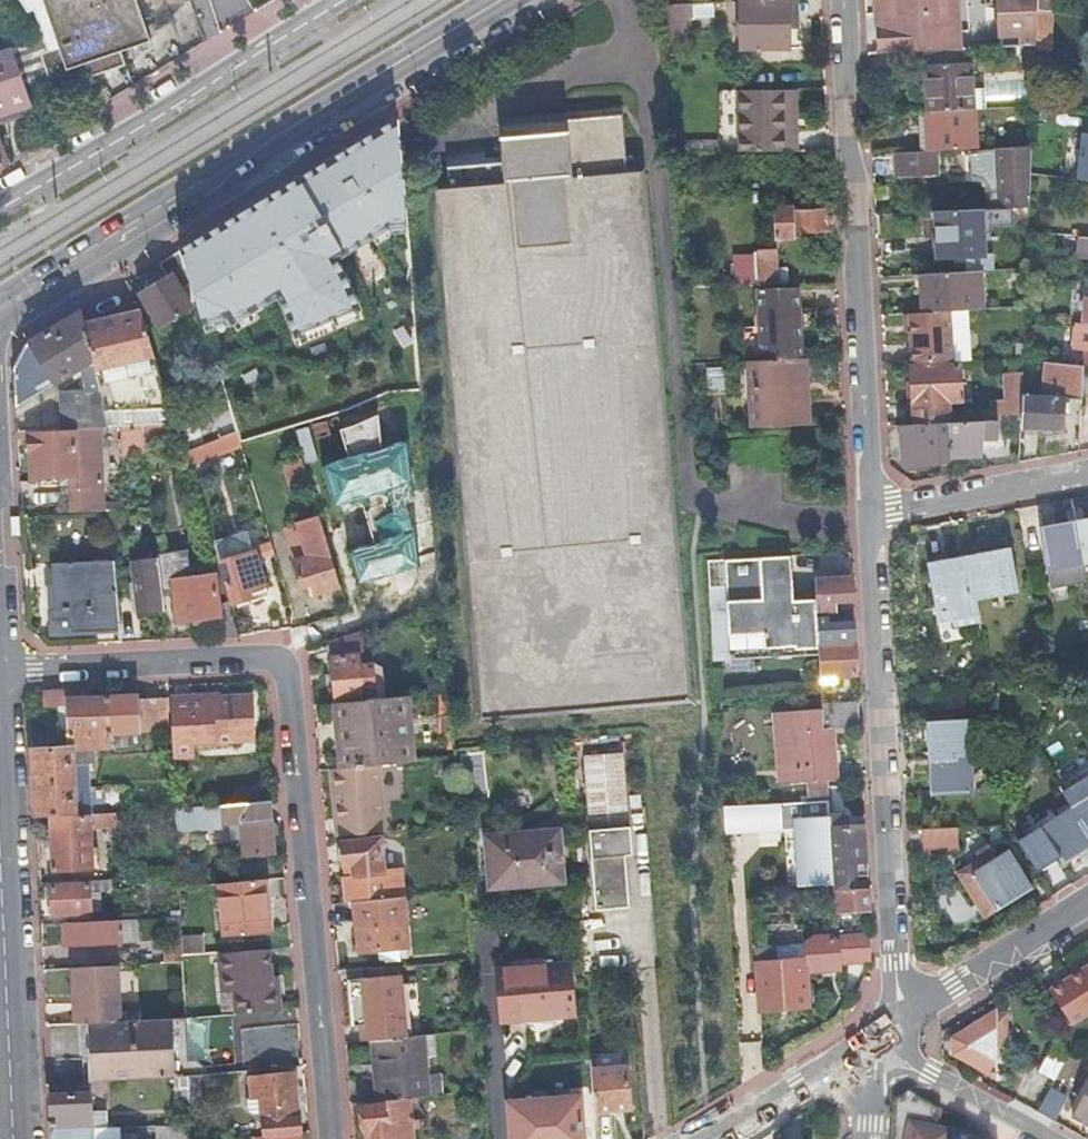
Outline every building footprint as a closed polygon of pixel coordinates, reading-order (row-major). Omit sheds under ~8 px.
[(30,7),(41,38),(45,50),(55,47),(40,0),(21,0),(30,7)] [(58,88),(124,67),(120,54),(150,44),(136,2),(141,0),(40,0),(55,47),(45,50),(58,88)] [(667,10),(683,9),(683,0),(666,0),(667,10)] [(683,9),(685,9),(728,5),(727,0),(683,0),(683,9)] [(789,0),(785,0),(740,1),(741,51),(789,50),(789,30),(789,0)] [(789,30),(797,29),(796,0),(789,0),(789,30)] [(879,54),(923,52),(963,50),(960,0),(876,0),(879,54)] [(1023,46),(1034,45),(1036,11),(1036,0),(999,0),(1001,47),(1022,46),(1023,46)] [(1036,11),(1051,12),(1052,0),(1036,0),(1036,11)] [(683,9),(667,10),(669,47),(686,46),(685,9),(683,9)] [(1049,50),(1051,12),(1036,11),(1034,45),(1034,49),(1049,50)] [(41,38),(11,48),(28,99),(58,88),(45,50),(41,38)] [(1023,46),(1022,46),(1022,55),(1034,55),(1034,49),(1034,45),(1023,46)] [(33,113),(28,99),(11,48),(0,52),(0,123),(33,113)] [(923,52),(927,113),(974,110),(972,89),(970,49),(963,50),(923,52)] [(1034,55),(1022,55),(1023,64),(1033,63),(1034,55)] [(984,88),(972,89),(974,110),(975,110),(986,109),(984,88)] [(784,133),(795,133),(795,91),(784,92),(784,133)] [(750,154),(747,92),(739,93),(740,154),(750,154)] [(784,92),(747,92),(750,154),(795,153),(795,133),(784,133),(784,92)] [(974,110),(927,113),(929,152),(938,151),(977,149),(975,110),(974,110)] [(1038,114),(1036,130),(1050,132),(1052,115),(1038,114)] [(180,249),(208,330),(273,293),(298,346),(360,315),(334,260),(389,223),(405,223),(397,121),(180,249)] [(440,183),(484,717),(688,699),(642,176),(576,178),(567,133),(500,138),(500,179),(440,183)] [(422,142),(401,144),(404,168),(424,166),(422,142)] [(1029,206),(1031,148),(969,151),(969,152),(971,152),(972,175),(971,175),(971,176),(975,176),(979,177),(982,178),(985,180),(987,182),(989,185),(991,189),(992,193),(993,208),(1029,206)] [(929,152),(897,154),(898,177),(940,175),(938,151),(929,152)] [(1028,224),(1029,208),(1016,208),(1017,224),(1028,224)] [(795,235),(833,232),(832,209),(793,212),(793,209),(774,210),(776,241),(795,240),(795,235)] [(982,209),(937,212),(940,257),(985,254),(982,209)] [(1064,235),(1062,253),(1087,256),(1087,238),(1064,235)] [(758,287),(778,286),(777,270),(776,253),(757,254),(758,275),(758,287)] [(778,286),(788,286),(787,269),(777,270),(778,286)] [(979,271),(918,275),(920,295),(924,295),(926,314),(949,312),(967,311),(981,310),(979,271)] [(712,276),(712,288),(758,287),(758,275),(712,276)] [(193,309),(172,276),(141,295),(162,328),(193,309)] [(762,362),(796,360),(801,360),(797,288),(758,290),(760,328),(762,362)] [(967,311),(949,312),(952,362),(970,360),(967,311)] [(28,345),(15,370),(16,408),(82,369),(88,397),(67,401),(70,431),(74,430),(86,430),(99,429),(108,429),(105,414),(85,325),(82,312),(28,345)] [(949,312),(926,314),(909,315),(910,334),(912,364),(952,362),(949,312)] [(175,425),(142,313),(85,325),(105,414),(121,413),(122,428),(142,427),(175,425)] [(745,362),(749,362),(762,362),(760,328),(744,329),(745,362)] [(798,394),(806,393),(804,359),(801,360),(796,360),(798,394)] [(749,362),(752,429),(808,426),(806,393),(798,394),(796,360),(762,362),(749,362)] [(1064,400),(1081,400),(1082,366),(1045,362),(1043,399),(1022,398),(1021,418),(1021,429),(1062,431),(1063,410),(1063,403),(1064,400)] [(911,367),(916,425),(949,423),(948,402),(961,401),(959,365),(911,367)] [(1022,398),(1023,375),(1005,374),(1004,400),(992,401),(993,420),(997,419),(1021,418),(1022,398)] [(121,413),(105,414),(108,429),(122,428),(121,413)] [(916,425),(899,426),(901,467),(907,472),(932,467),(932,464),(940,463),(949,463),(950,463),(950,460),(981,458),(981,455),(994,440),(996,440),(997,419),(993,420),(949,423),(916,425)] [(179,438),(175,425),(142,427),(143,441),(179,438)] [(74,434),(29,436),(30,457),(37,456),(38,479),(71,478),(72,514),(102,512),(99,429),(86,430),(74,430),(74,434)] [(241,446),(240,444),(237,435),(212,444),(216,455),(241,446)] [(187,466),(216,455),(212,444),(184,454),(187,466)] [(37,456),(30,457),(31,480),(38,479),(37,456)] [(112,514),(112,525),(129,524),(128,513),(112,514)] [(339,587),(320,519),(299,525),(307,557),(293,561),(299,581),(310,578),(315,595),(339,587)] [(1076,521),(1083,562),(1087,562),(1087,519),(1076,521)] [(1083,562),(1076,521),(1039,528),(1051,589),(1087,582),(1083,562)] [(307,557),(299,525),(298,524),(284,528),(293,561),(307,557)] [(402,596),(396,576),(387,579),(375,536),(332,549),(340,581),(346,579),(349,590),(364,586),(370,607),(367,614),(370,624),(376,628),(377,628),(405,620),(402,596)] [(1010,548),(969,556),(977,599),(1018,591),(1010,548)] [(266,592),(255,553),(220,563),(232,602),(266,592)] [(730,659),(819,655),(818,645),(817,628),(816,611),(815,599),(792,600),(790,556),(707,559),(708,588),(725,587),(730,659)] [(940,629),(981,621),(977,599),(969,556),(928,564),(940,629)] [(115,566),(114,561),(50,565),(53,610),(50,610),(51,635),(93,633),(93,629),(120,628),(115,566)] [(164,611),(158,561),(132,564),(135,584),(137,601),(138,614),(164,611)] [(178,580),(188,579),(187,573),(187,571),(177,573),(178,580)] [(221,639),(239,638),(228,603),(218,605),(214,575),(192,578),(188,579),(178,580),(172,581),(177,623),(218,618),(221,639)] [(835,601),(853,600),(852,577),(816,580),(816,611),(836,610),(835,601)] [(725,587),(708,588),(713,660),(730,659),(725,587)] [(818,645),(855,642),(855,625),(817,628),(818,645)] [(337,703),(385,699),(382,668),(372,664),(359,665),(358,655),(363,655),(361,632),(330,642),(335,703),(337,703)] [(820,677),(857,675),(855,642),(818,645),(819,655),(820,677)] [(102,698),(101,689),(42,692),(42,709),(67,708),(69,749),(70,749),(110,748),(107,698),(102,698)] [(136,696),(107,698),(110,748),(110,749),(127,748),(127,735),(165,732),(163,699),(136,701),(136,696)] [(190,697),(169,698),(171,760),(194,758),(194,749),(227,746),(227,743),(255,741),(252,698),(219,700),(220,702),(191,704),(190,697)] [(411,764),(405,697),(385,699),(337,703),(343,769),(378,766),(411,764)] [(833,728),(860,726),(859,701),(822,704),(822,709),(823,728),(833,728)] [(812,802),(828,801),(827,780),(823,728),(822,709),(776,712),(780,770),(787,770),(789,783),(810,782),(812,802)] [(927,722),(929,760),(972,758),(970,720),(927,722)] [(827,780),(836,780),(833,728),(823,728),(827,780)] [(32,752),(35,817),(75,815),(74,789),(76,789),(75,772),(72,772),(70,749),(69,749),(32,752)] [(583,757),(589,831),(628,827),(622,754),(583,757)] [(972,758),(929,760),(931,796),(974,794),(972,758)] [(385,833),(378,766),(343,769),(330,771),(336,837),(385,833)] [(1072,808),(1087,833),(1087,798),(1087,799),(1072,808)] [(795,830),(798,886),(833,884),(832,864),(829,815),(828,801),(812,802),(779,804),(781,831),(785,831),(785,830),(795,830)] [(273,855),(269,802),(218,806),(219,821),(220,824),(240,823),(242,840),(233,840),(235,859),(273,855)] [(779,804),(724,807),(725,834),(781,831),(779,804)] [(219,821),(218,806),(200,808),(201,823),(219,821)] [(174,810),(175,825),(201,823),(200,808),(174,810)] [(1072,808),(1041,827),(1063,864),(1087,849),(1087,833),(1072,808)] [(116,826),(115,814),(93,815),(94,828),(116,826)] [(833,884),(834,890),(838,890),(847,889),(847,883),(853,876),(869,876),(866,825),(851,826),(850,814),(847,814),(829,815),(832,864),(833,884)] [(91,870),(88,816),(49,819),(51,871),(91,870)] [(628,827),(589,831),(588,831),(595,912),(629,909),(624,857),(630,857),(628,827)] [(955,828),(924,829),(924,843),(955,841),(955,828)] [(562,882),(558,831),(484,837),(489,889),(562,882)] [(343,877),(346,902),(353,902),(403,898),(400,872),(383,873),(380,840),(340,843),(342,866),(352,865),(352,877),(343,877)] [(1033,888),(1010,851),(974,873),(997,910),(1033,888)] [(352,865),(342,866),(343,877),(352,877),(352,865)] [(266,933),(262,880),(217,884),(222,937),(266,933)] [(89,913),(88,884),(50,885),(51,907),(51,914),(89,913)] [(852,912),(871,911),(869,888),(847,889),(838,890),(840,913),(852,912)] [(407,948),(403,898),(353,902),(357,952),(407,948)] [(165,964),(171,963),(181,963),(181,958),(179,918),(167,918),(168,941),(164,941),(165,964)] [(137,919),(62,923),(63,947),(85,946),(97,945),(138,943),(137,919)] [(814,937),(803,945),(754,948),(759,1009),(808,1006),(806,971),(841,969),(841,962),(871,961),(869,934),(839,935),(839,940),(827,936),(814,937)] [(234,1014),(280,1010),(278,987),(273,987),(272,977),(269,950),(219,955),(221,993),(232,993),(234,1014)] [(573,1016),(569,965),(496,971),(500,1022),(573,1016)] [(120,1022),(118,966),(71,967),(71,988),(77,987),(77,1003),(72,1003),(73,1023),(85,1023),(120,1022)] [(1050,990),(1070,1024),(1087,1013),(1087,967),(1050,990)] [(375,1025),(392,1023),(388,977),(371,978),(375,1025)] [(359,1027),(361,1041),(371,1040),(394,1038),(392,1023),(375,1025),(371,978),(347,980),(348,998),(349,1008),(350,1027),(359,1027)] [(952,1040),(953,1054),(996,1077),(995,1064),(1005,1064),(1005,1016),(995,1015),(995,1013),(952,1040)] [(88,1081),(187,1077),(205,1076),(204,1068),(194,1059),(186,1060),(184,1019),(120,1022),(85,1023),(88,1081)] [(426,1097),(421,1036),(394,1038),(371,1040),(376,1101),(408,1098),(426,1097)] [(1055,1080),(1068,1056),(1056,1039),(1036,1072),(1054,1082),(1055,1080)] [(591,1069),(595,1113),(630,1109),(626,1067),(591,1069)] [(263,1137),(300,1134),(295,1074),(272,1076),(273,1095),(260,1096),(263,1137)] [(273,1095),(272,1076),(259,1077),(260,1096),(273,1095)] [(1065,1087),(1055,1080),(1054,1082),(1037,1113),(1048,1119),(1065,1087)] [(1073,1116),(1087,1124),(1087,1089),(1073,1116)] [(51,1138),(91,1138),(88,1092),(48,1094),(51,1138)] [(937,1109),(909,1093),(894,1101),(891,1138),(946,1138),(947,1135),(933,1131),(937,1109)] [(580,1096),(506,1103),(509,1138),(583,1138),(580,1096)] [(361,1102),(363,1124),(369,1124),(370,1138),(411,1138),(408,1098),(376,1101),(361,1102)] [(953,1131),(951,1138),(968,1138),(953,1131)]
